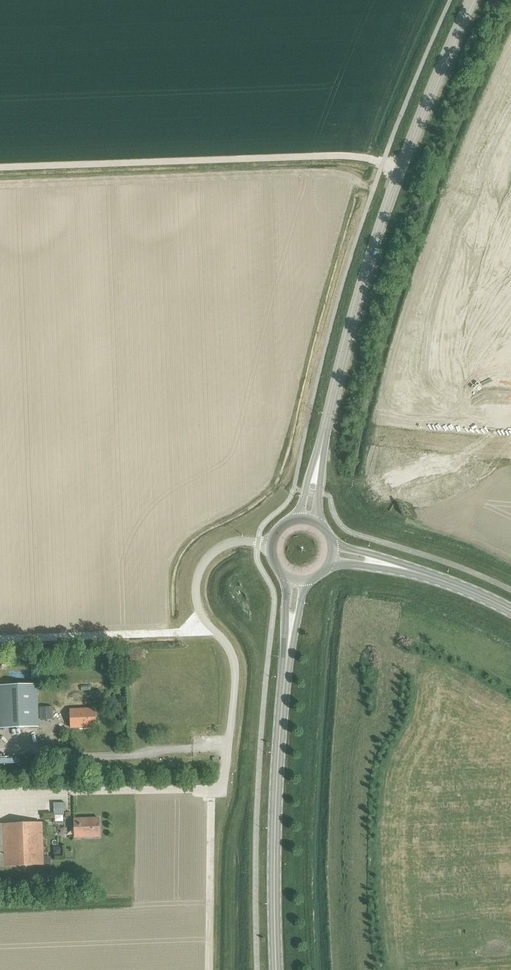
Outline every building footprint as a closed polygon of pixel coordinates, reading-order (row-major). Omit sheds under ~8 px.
[(38,726),(37,684),(0,685),(0,728),(38,726)] [(40,720),(52,719),(52,707),(40,707),(40,720)] [(70,728),(95,727),(94,708),(70,709),(70,728)] [(74,837),(99,837),(98,818),(74,819),(74,837)] [(42,823),(1,824),(3,866),(43,865),(42,823)]
